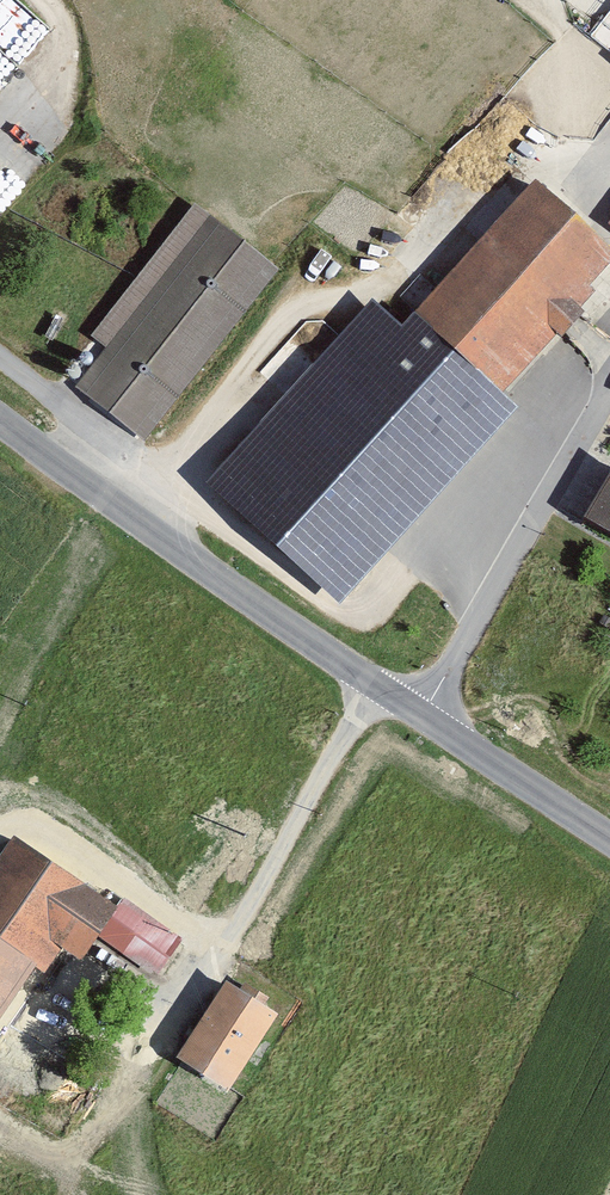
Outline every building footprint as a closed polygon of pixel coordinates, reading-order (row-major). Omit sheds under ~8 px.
[(537,185),(411,323),(376,292),(207,477),(342,599),(520,403),(503,388),(609,270),(609,251),(537,185)] [(274,271),(190,205),(107,309),(126,324),(80,383),(144,434),(274,271)] [(588,510),(609,523),(609,473),(588,510)] [(0,837),(0,942),(35,964),(51,940),(80,958),(93,938),(119,898),(7,826),(0,837)] [(186,942),(119,898),(93,938),(159,982),(186,942)] [(35,964),(0,942),(0,1015),(35,964)] [(275,1011),(223,979),(175,1056),(227,1088),(275,1011)]
